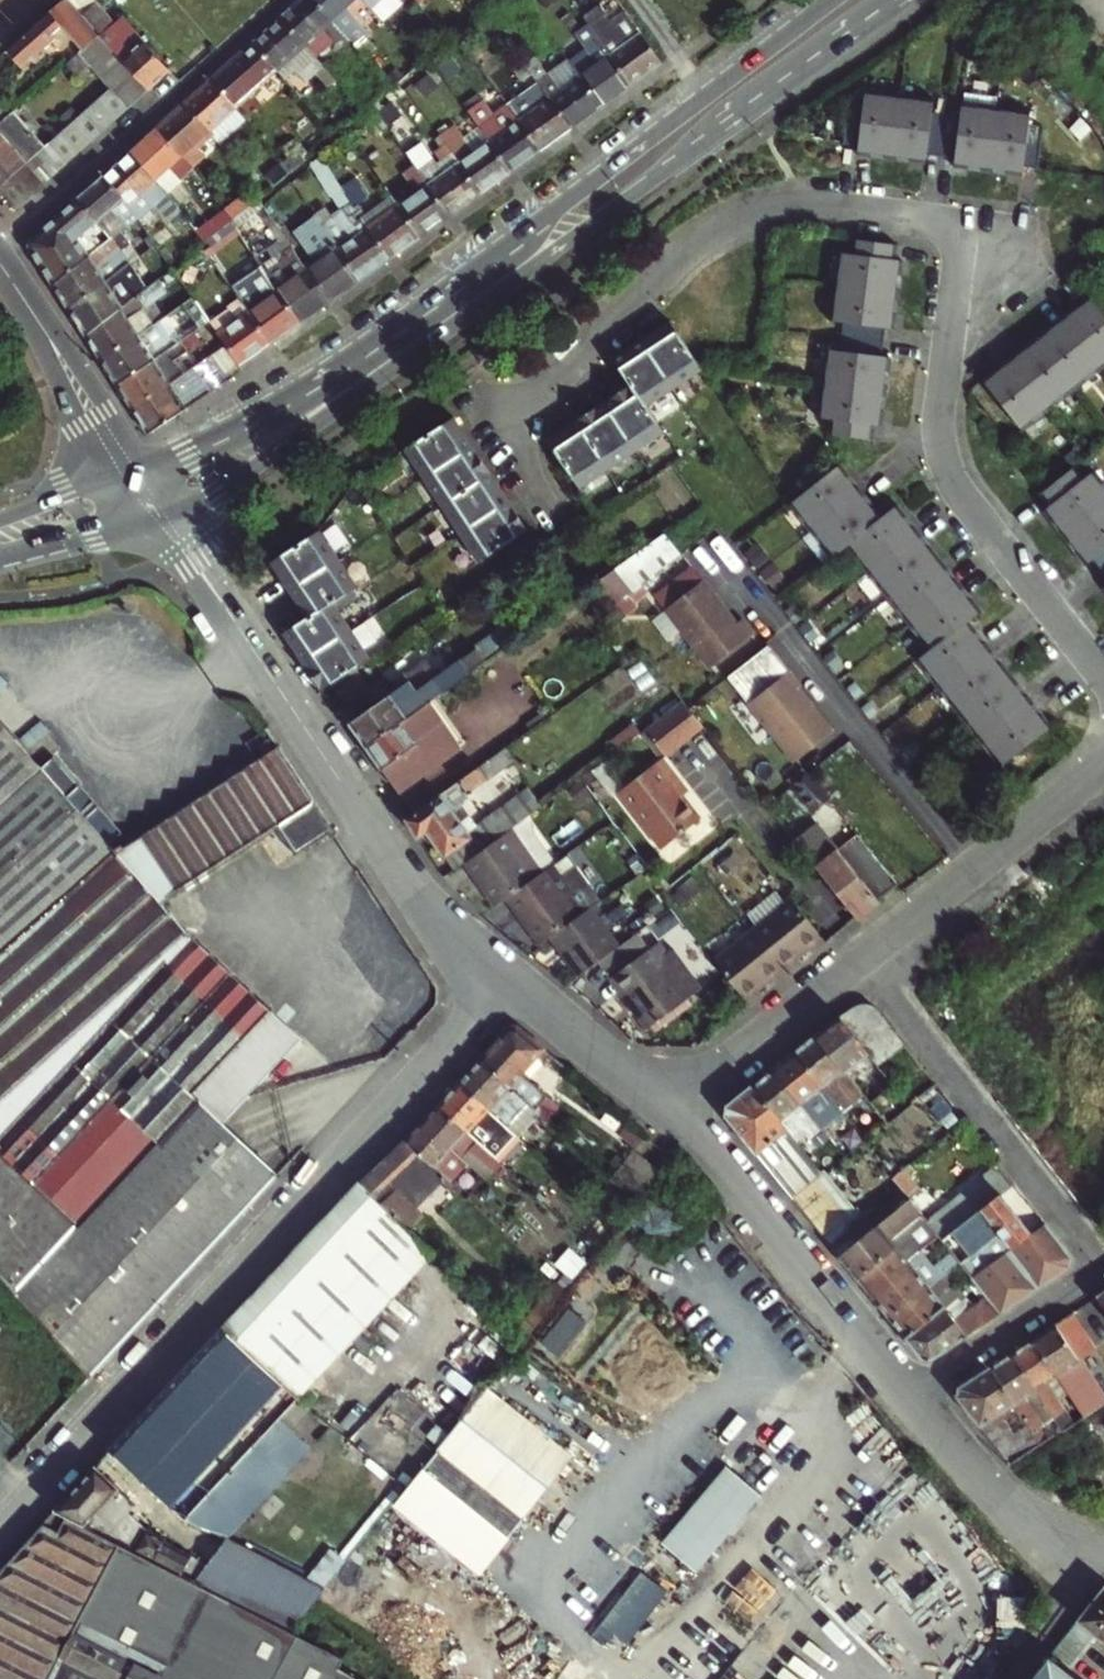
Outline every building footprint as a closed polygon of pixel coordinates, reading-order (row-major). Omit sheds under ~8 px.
[(8,50),(23,69),(55,41),(51,35),(63,24),(84,48),(101,33),(85,16),(71,0),(63,0),(8,50)] [(282,17),(307,46),(326,29),(342,47),(352,39),(316,0),(302,0),(282,17)] [(352,39),(357,45),(365,36),(345,12),(358,0),(316,0),(352,39)] [(376,12),(386,3),(386,0),(366,0),(376,12)] [(99,3),(85,16),(101,33),(152,89),(173,70),(125,15),(117,23),(99,3)] [(307,46),(282,17),(254,43),(279,71),(284,77),(294,68),(305,80),(323,64),(307,46)] [(611,50),(635,82),(665,61),(641,28),(628,38),(615,19),(598,32),(606,42),(611,50)] [(598,32),(589,20),(574,31),(584,44),(594,37),(600,46),(606,42),(598,32)] [(152,89),(101,33),(84,48),(80,52),(113,87),(131,108),(152,89)] [(214,78),(240,107),(245,102),(261,121),(265,118),(259,110),(266,105),(256,93),(279,71),(254,43),(214,78)] [(581,72),(603,103),(635,82),(611,50),(581,72)] [(524,84),(536,75),(522,56),(510,64),(524,84)] [(551,75),(540,82),(546,90),(572,126),(603,103),(581,72),(560,87),(551,75)] [(187,103),(213,131),(240,107),(214,78),(187,103)] [(131,108),(113,87),(100,98),(119,118),(131,108)] [(840,134),(852,136),(851,142),(920,150),(921,144),(950,148),(949,153),(1018,162),(1018,156),(1032,158),(1036,120),(1023,118),(1024,107),(956,100),(955,110),(925,107),(927,97),(859,89),(857,99),(845,98),(840,134)] [(546,90),(516,112),(543,147),(572,126),(546,90)] [(100,98),(88,109),(107,129),(119,118),(100,98)] [(11,113),(0,101),(0,123),(11,113)] [(185,156),(213,131),(187,103),(159,127),(185,156)] [(543,147),(516,112),(512,107),(497,118),(487,105),(473,115),(475,118),(482,129),(511,169),(543,147)] [(88,109),(77,119),(95,139),(107,129),(88,109)] [(390,127),(377,109),(364,119),(378,136),(390,127)] [(433,121),(451,147),(454,149),(467,140),(446,111),(433,121)] [(483,190),(511,169),(482,129),(475,118),(470,122),(477,132),(467,140),(454,149),(483,190)] [(77,119),(65,130),(83,150),(95,139),(77,119)] [(159,127),(133,151),(166,189),(182,175),(185,178),(195,168),(185,156),(159,127)] [(266,137),(259,129),(250,137),(257,145),(266,137)] [(0,130),(0,187),(18,171),(29,162),(0,130)] [(65,130),(52,141),(70,160),(83,150),(65,130)] [(220,156),(229,149),(220,139),(211,146),(220,156)] [(421,173),(450,213),(483,190),(454,149),(451,147),(432,160),(417,140),(405,149),(414,162),(417,160),(420,164),(413,169),(418,175),(421,173)] [(52,141),(40,152),(58,172),(70,160),(52,141)] [(133,151),(104,176),(130,206),(144,194),(153,205),(159,200),(179,223),(189,215),(166,189),(133,151)] [(58,172),(40,152),(29,162),(47,181),(58,172)] [(29,162),(18,171),(36,191),(47,181),(29,162)] [(414,191),(399,201),(423,233),(450,213),(421,173),(418,175),(413,169),(404,176),(414,191)] [(18,171),(0,187),(0,188),(17,207),(36,191),(18,171)] [(250,192),(259,183),(248,171),(240,179),(250,192)] [(130,206),(104,176),(80,197),(113,236),(137,215),(130,206)] [(355,177),(342,187),(362,215),(367,211),(360,202),(368,195),(355,177)] [(295,219),(310,208),(290,178),(274,190),(295,219)] [(362,215),(368,223),(399,201),(393,192),(367,211),(362,215)] [(80,197),(32,238),(31,248),(55,286),(89,257),(70,234),(79,227),(93,243),(102,235),(107,241),(113,236),(80,197)] [(399,201),(368,223),(391,255),(406,244),(423,233),(399,201)] [(211,239),(230,222),(222,214),(203,231),(211,239)] [(55,286),(72,311),(132,261),(121,245),(146,225),(137,215),(113,236),(107,241),(89,257),(55,286)] [(359,277),(391,255),(368,223),(337,246),(359,277)] [(851,250),(840,248),(834,318),(843,319),(840,348),(831,347),(825,416),(834,417),(832,432),(872,435),(874,421),(879,422),(885,353),(880,352),(883,324),(888,324),(895,255),(890,254),(891,243),(852,239),(851,250)] [(178,273),(186,284),(215,261),(204,245),(181,266),(184,269),(178,273)] [(337,246),(307,267),(330,298),(359,277),(337,246)] [(215,261),(236,290),(241,286),(236,279),(241,275),(225,253),(215,261)] [(132,261),(72,311),(87,335),(139,300),(131,287),(144,277),(132,261)] [(301,319),(330,298),(307,267),(278,287),(301,319)] [(139,300),(87,335),(103,360),(154,324),(147,313),(158,306),(166,300),(157,287),(139,300)] [(249,308),(272,339),(301,319),(278,287),(249,308)] [(992,365),(982,373),(1017,418),(1103,349),(1103,310),(1087,289),(1076,298),(1073,295),(1043,319),(1045,322),(1023,340),(1021,337),(989,362),(992,365)] [(240,361),(272,339),(249,308),(240,296),(210,318),(212,320),(227,342),(240,361)] [(154,324),(103,360),(119,385),(155,360),(179,343),(171,332),(199,313),(190,299),(165,316),(154,324)] [(147,313),(154,324),(165,316),(158,306),(147,313)] [(676,326),(620,363),(637,389),(552,445),(586,496),(671,439),(653,413),(709,375),(676,326)] [(119,385),(134,408),(171,382),(155,360),(119,385)] [(171,382),(134,408),(151,433),(206,393),(189,369),(171,382)] [(536,529),(459,415),(411,448),(486,562),(536,529)] [(1089,553),(1093,549),(1103,563),(1103,487),(1088,466),(1081,471),(1073,461),(1043,486),(1050,496),(1046,499),(1089,553)] [(891,515),(882,504),(886,501),(862,470),(858,474),(849,462),(805,498),(846,551),(858,541),(940,645),(928,654),(1011,759),(1057,724),(1048,713),(1050,711),(1027,681),(1024,683),(1006,661),(1009,658),(984,627),(981,630),(972,618),(984,609),(976,599),(980,596),(955,566),(952,569),(934,547),(938,544),(913,513),(910,516),(902,506),(891,515)] [(375,660),(336,602),(361,585),(323,529),(273,562),(312,619),(286,636),(324,692),(350,676),(375,660)] [(670,533),(619,569),(639,596),(687,558),(670,533)] [(677,586),(687,599),(713,579),(703,566),(677,586)] [(597,585),(617,613),(639,596),(619,569),(597,585)] [(687,599),(675,608),(720,666),(763,633),(752,618),(747,622),(713,579),(687,599)] [(737,674),(802,761),(840,731),(805,685),(808,682),(778,642),(737,674)] [(433,666),(381,702),(371,688),(362,694),(342,708),(368,746),(421,709),(430,702),(488,661),(480,650),(440,676),(433,666)] [(696,700),(653,717),(666,750),(709,734),(696,700)] [(447,727),(430,702),(421,709),(438,733),(447,727)] [(368,746),(385,770),(438,733),(421,709),(368,746)] [(192,1094),(271,1010),(202,946),(160,901),(170,894),(171,896),(181,889),(180,888),(278,826),(298,854),(335,830),(304,781),(280,745),(116,851),(114,848),(124,842),(119,834),(123,830),(99,804),(86,814),(18,735),(20,734),(0,711),(0,1273),(94,1380),(277,1177),(192,1094)] [(456,740),(447,727),(438,733),(446,744),(393,781),(394,783),(396,785),(449,748),(457,742),(456,740)] [(438,733),(385,770),(393,781),(446,744),(438,733)] [(490,763),(463,781),(472,794),(499,776),(490,763)] [(798,788),(813,775),(805,765),(789,777),(798,788)] [(711,829),(694,807),(685,794),(691,790),(674,767),(629,800),(672,858),(711,829)] [(813,775),(798,788),(816,810),(831,798),(813,775)] [(700,802),(691,790),(685,794),(694,807),(700,802)] [(483,851),(444,793),(408,818),(406,820),(419,838),(428,832),(455,870),(465,864),(483,851)] [(495,843),(516,828),(519,827),(510,813),(486,830),(495,843)] [(816,826),(797,840),(860,920),(861,921),(882,904),(880,901),(901,884),(860,833),(839,848),(829,835),(816,826)] [(547,873),(516,828),(495,843),(483,851),(465,864),(495,909),(508,900),(547,873)] [(570,857),(547,873),(508,900),(541,948),(553,939),(585,917),(595,910),(603,905),(570,857)] [(745,916),(755,930),(795,899),(784,886),(745,916)] [(795,899),(755,930),(790,975),(806,963),(802,958),(814,948),(812,946),(824,936),(795,899)] [(622,948),(595,910),(585,917),(553,939),(580,977),(603,961),(622,948)] [(715,960),(745,998),(759,986),(761,989),(773,979),(778,985),(790,975),(755,930),(715,960)] [(603,961),(625,993),(631,988),(619,971),(655,946),(645,931),(622,948),(603,961)] [(814,948),(818,953),(830,944),(824,936),(812,946),(814,948)] [(625,993),(651,1031),(708,990),(681,951),(675,955),(667,943),(657,949),(655,946),(619,971),(631,988),(625,993)] [(745,998),(751,1006),(766,994),(761,989),(759,986),(745,998)] [(871,1053),(842,1016),(818,1035),(848,1072),(871,1053)] [(523,1096),(557,1059),(519,1027),(511,1028),(483,1059),(523,1096)] [(848,1072),(818,1035),(797,1052),(844,1112),(866,1094),(848,1072)] [(797,1052),(775,1070),(802,1104),(812,1097),(832,1122),(844,1112),(797,1052)] [(483,1059),(461,1082),(523,1138),(526,1141),(535,1131),(522,1118),(534,1106),(523,1096),(483,1059)] [(802,1104),(775,1070),(753,1086),(781,1121),(790,1114),(811,1140),(814,1143),(825,1134),(802,1104)] [(523,1138),(461,1082),(440,1106),(469,1132),(479,1121),(495,1135),(498,1132),(515,1146),(523,1138)] [(727,1116),(771,1169),(795,1150),(798,1153),(790,1160),(793,1164),(777,1176),(797,1200),(800,1197),(825,1177),(801,1147),(781,1121),(753,1086),(730,1105),(727,1116)] [(408,1140),(447,1176),(465,1158),(459,1152),(469,1141),(490,1160),(495,1155),(480,1141),(469,1132),(440,1106),(408,1140)] [(790,1114),(781,1121),(801,1147),(811,1140),(790,1114)] [(561,1117),(556,1122),(566,1130),(570,1125),(561,1117)] [(566,1130),(556,1122),(554,1124),(551,1128),(560,1137),(564,1132),(566,1130)] [(503,1143),(501,1145),(486,1133),(480,1141),(495,1155),(511,1169),(520,1158),(503,1143)] [(375,1182),(403,1223),(447,1176),(408,1140),(364,1184),(375,1182)] [(636,1193),(657,1174),(639,1154),(618,1173),(636,1193)] [(936,1230),(999,1163),(928,1220),(934,1227),(936,1230)] [(999,1163),(936,1230),(944,1240),(945,1241),(1004,1194),(1016,1184),(999,1163)] [(825,1177),(800,1197),(819,1215),(843,1196),(826,1176),(825,1177)] [(364,1184),(230,1330),(304,1399),(308,1394),(329,1412),(363,1376),(359,1372),(392,1336),(402,1346),(428,1318),(418,1308),(460,1266),(403,1223),(375,1182),(364,1184)] [(1034,1234),(1004,1194),(945,1241),(958,1257),(961,1261),(976,1281),(1034,1234)] [(875,1296),(924,1256),(913,1244),(906,1236),(923,1223),(929,1231),(934,1227),(928,1220),(910,1198),(841,1254),(875,1296)] [(906,1236),(913,1244),(929,1231),(923,1223),(906,1236)] [(1002,1313),(1072,1267),(1073,1256),(1048,1224),(1034,1234),(976,1281),(987,1295),(1002,1313)] [(931,1265),(924,1256),(875,1296),(892,1318),(942,1276),(948,1271),(961,1261),(958,1257),(926,1283),(919,1275),(931,1265)] [(957,1281),(948,1271),(942,1276),(951,1286),(957,1281)] [(951,1286),(942,1276),(892,1318),(908,1337),(945,1307),(964,1291),(957,1281),(951,1286)] [(934,1358),(1002,1313),(987,1295),(956,1320),(945,1307),(908,1337),(925,1358),(934,1358)] [(1091,1341),(1074,1313),(1058,1324),(1076,1352),(1091,1341)] [(1058,1324),(1035,1338),(1079,1401),(1099,1388),(1076,1352),(1058,1324)] [(253,1510),(226,1485),(258,1449),(286,1475),(312,1446),(285,1420),(304,1399),(230,1330),(118,1451),(193,1523),(213,1501),(240,1525),(253,1510)] [(1079,1401),(1035,1338),(1014,1353),(1056,1416),(1069,1407),(1079,1401)] [(465,1410),(500,1358),(477,1343),(442,1395),(465,1410)] [(1056,1416),(1014,1353),(993,1367),(1042,1442),(1053,1435),(1054,1434),(1046,1422),(1056,1416)] [(1042,1442),(993,1367),(963,1386),(959,1396),(984,1426),(1001,1415),(1015,1434),(1000,1445),(1013,1461),(1042,1442)] [(538,1508),(589,1446),(502,1373),(471,1411),(450,1436),(538,1508)] [(1064,1427),(1077,1419),(1069,1407),(1056,1416),(1064,1427)] [(226,1485),(253,1510),(286,1475),(258,1449),(226,1485)] [(731,1462),(668,1540),(706,1570),(768,1492),(731,1462)] [(99,1470),(59,1513),(109,1538),(130,1516),(138,1508),(99,1470)] [(213,1501),(193,1523),(228,1539),(240,1525),(213,1501)] [(137,1552),(109,1538),(59,1513),(39,1531),(16,1555),(0,1572),(0,1678),(360,1678),(341,1665),(345,1656),(293,1630),(199,1583),(185,1576),(137,1552)] [(137,1552),(147,1533),(130,1516),(109,1538),(137,1552)] [(168,1546),(168,1544),(147,1533),(137,1552),(185,1576),(194,1560),(168,1546)] [(327,1587),(228,1539),(208,1568),(199,1583),(293,1630),(313,1605),(327,1587)] [(208,1568),(194,1560),(185,1576),(199,1583),(208,1568)] [(1052,1658),(1063,1668),(1067,1663),(1073,1668),(1086,1652),(1080,1647),(1094,1630),(1103,1639),(1103,1590),(1052,1658)] [(1063,1668),(1052,1658),(1035,1678),(1077,1678),(1063,1668)]
